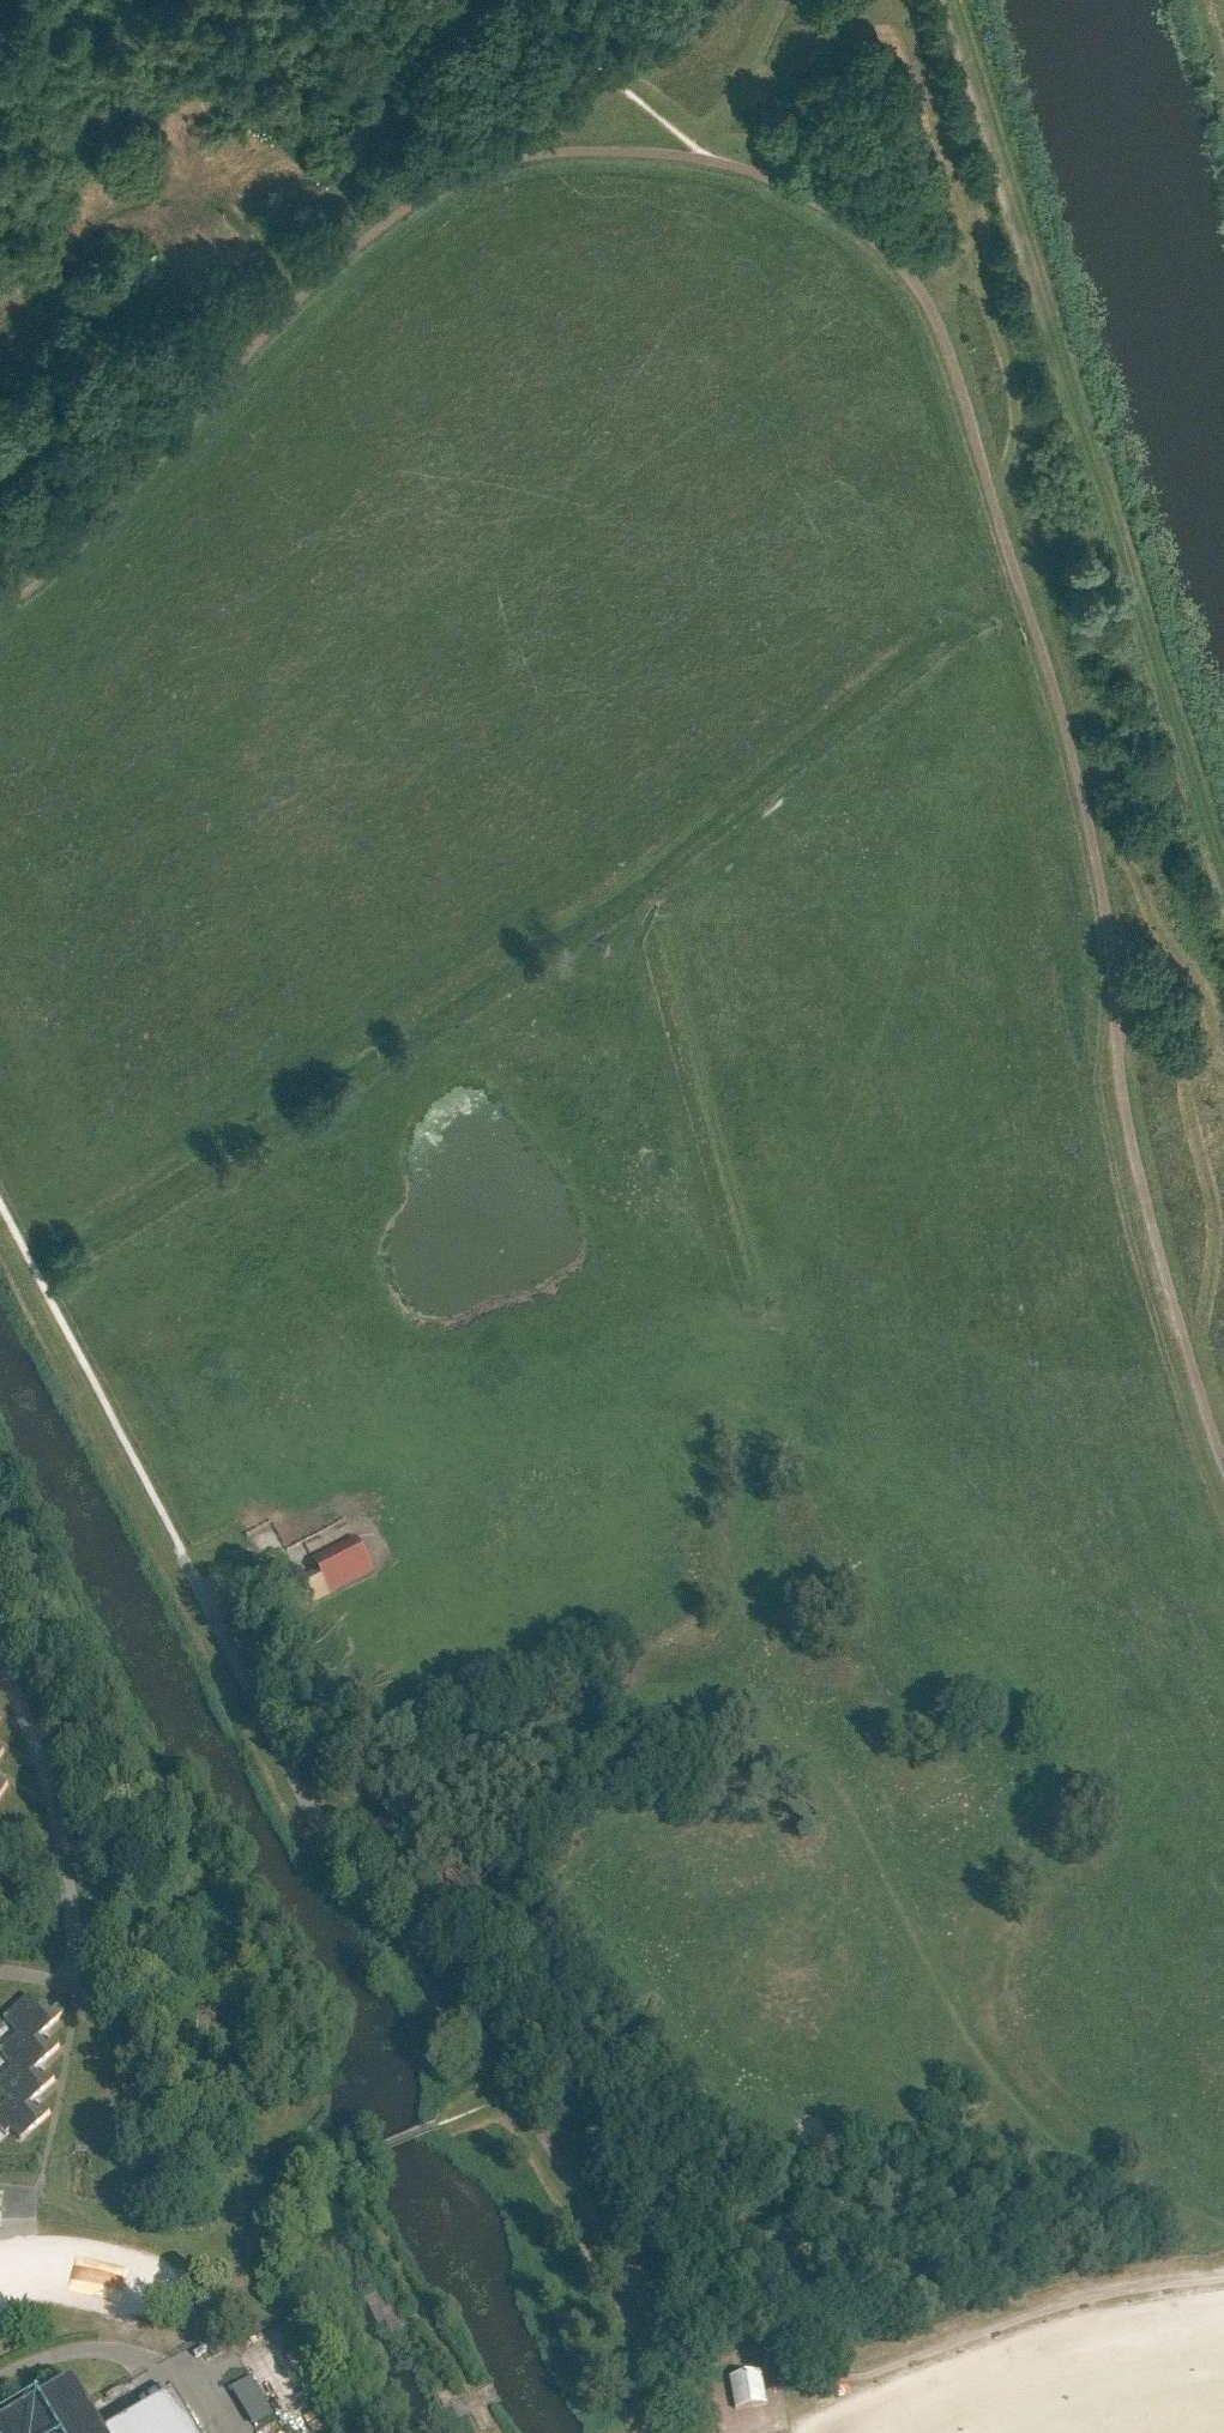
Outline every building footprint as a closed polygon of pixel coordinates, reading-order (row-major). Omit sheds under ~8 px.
[(309,1611),(376,1577),(357,1541),(312,1563),(318,1574),(296,1585),(309,1611)] [(4,2021),(18,2036),(24,2030),(35,2042),(64,2015),(57,2008),(47,2017),(29,1997),(4,2021)] [(35,2042),(24,2030),(18,2036),(0,2053),(0,2055),(13,2069),(19,2064),(30,2075),(59,2048),(52,2041),(42,2050),(35,2042)] [(30,2075),(19,2064),(13,2069),(0,2082),(0,2093),(9,2102),(15,2097),(26,2108),(55,2081),(48,2074),(38,2083),(30,2075)] [(26,2108),(15,2097),(9,2102),(0,2111),(0,2131),(5,2136),(10,2132),(20,2142),(50,2114),(43,2107),(33,2116),(26,2108)] [(735,2410),(767,2404),(762,2376),(730,2382),(735,2410)] [(73,2387),(0,2431),(0,2432),(101,2432),(73,2387)] [(140,2416),(111,2432),(195,2432),(173,2396),(140,2416)]
